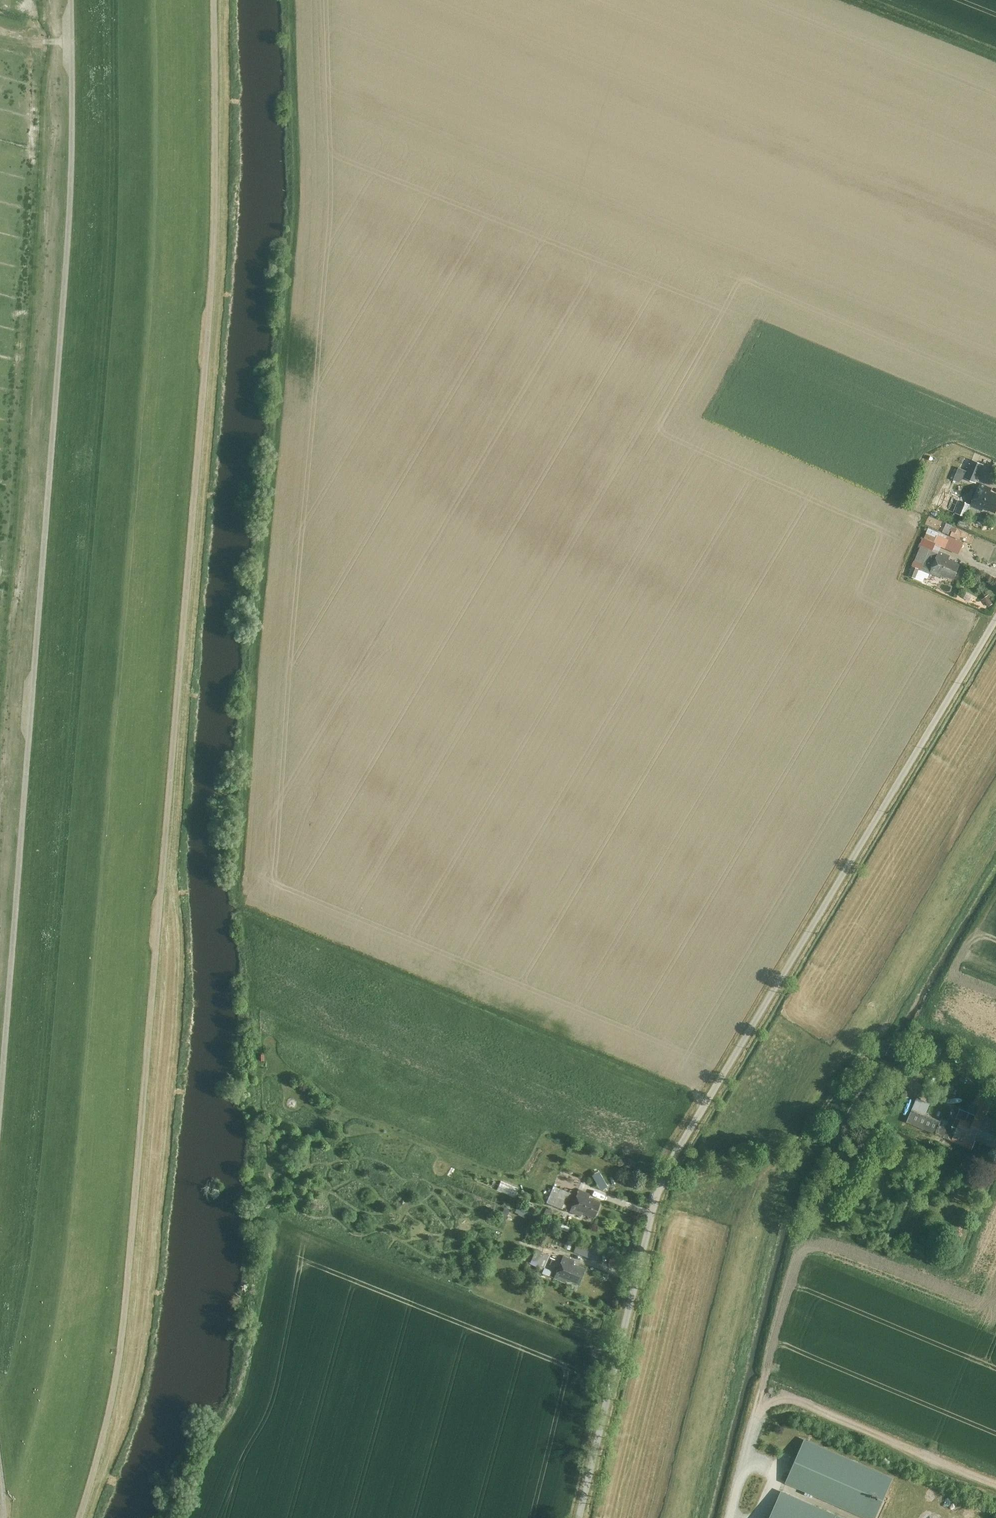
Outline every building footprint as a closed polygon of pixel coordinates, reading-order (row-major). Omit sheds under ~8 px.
[(975,479),(983,460),(972,456),(968,467),(964,475),(975,479)] [(964,475),(968,467),(959,463),(954,476),(958,477),(964,475)] [(995,507),(995,489),(991,487),(991,485),(979,480),(970,501),(983,506),(984,504),(995,509),(995,507)] [(955,508),(960,495),(949,491),(943,503),(955,508)] [(964,512),(970,499),(960,495),(955,508),(964,512)] [(958,550),(963,538),(928,524),(921,541),(938,548),(939,546),(940,542),(958,550)] [(938,548),(921,541),(915,556),(924,559),(932,562),(938,548)] [(932,562),(924,559),(921,565),(940,573),(942,570),(953,575),(960,559),(949,554),(950,551),(939,546),(938,548),(932,562)] [(915,574),(919,564),(913,561),(908,571),(915,574)] [(993,600),(987,592),(982,595),(988,604),(993,600)] [(975,1121),(963,1116),(960,1124),(955,1138),(954,1140),(973,1148),(977,1138),(987,1112),(992,1100),(978,1094),(976,1101),(982,1104),(975,1121)] [(931,1102),(918,1096),(913,1108),(927,1113),(931,1102)] [(927,1113),(913,1108),(908,1121),(935,1132),(941,1119),(927,1113)] [(987,1112),(977,1138),(995,1146),(995,1116),(987,1112)] [(938,1131),(955,1138),(960,1124),(944,1118),(938,1131)] [(572,1192),(554,1185),(547,1202),(566,1209),(572,1192)] [(590,1192),(580,1188),(571,1210),(582,1215),(583,1212),(595,1217),(602,1200),(589,1195),(590,1192)] [(504,1221),(509,1208),(504,1207),(499,1220),(504,1221)] [(578,1242),(575,1249),(593,1256),(596,1249),(578,1242)] [(580,1284),(586,1267),(573,1262),(575,1259),(564,1255),(555,1278),(570,1283),(571,1280),(580,1284)] [(804,1435),(785,1479),(874,1517),(893,1473),(804,1435)] [(781,1487),(767,1517),(854,1517),(781,1487)] [(847,1513),(849,1508),(832,1501),(830,1506),(847,1513)]
